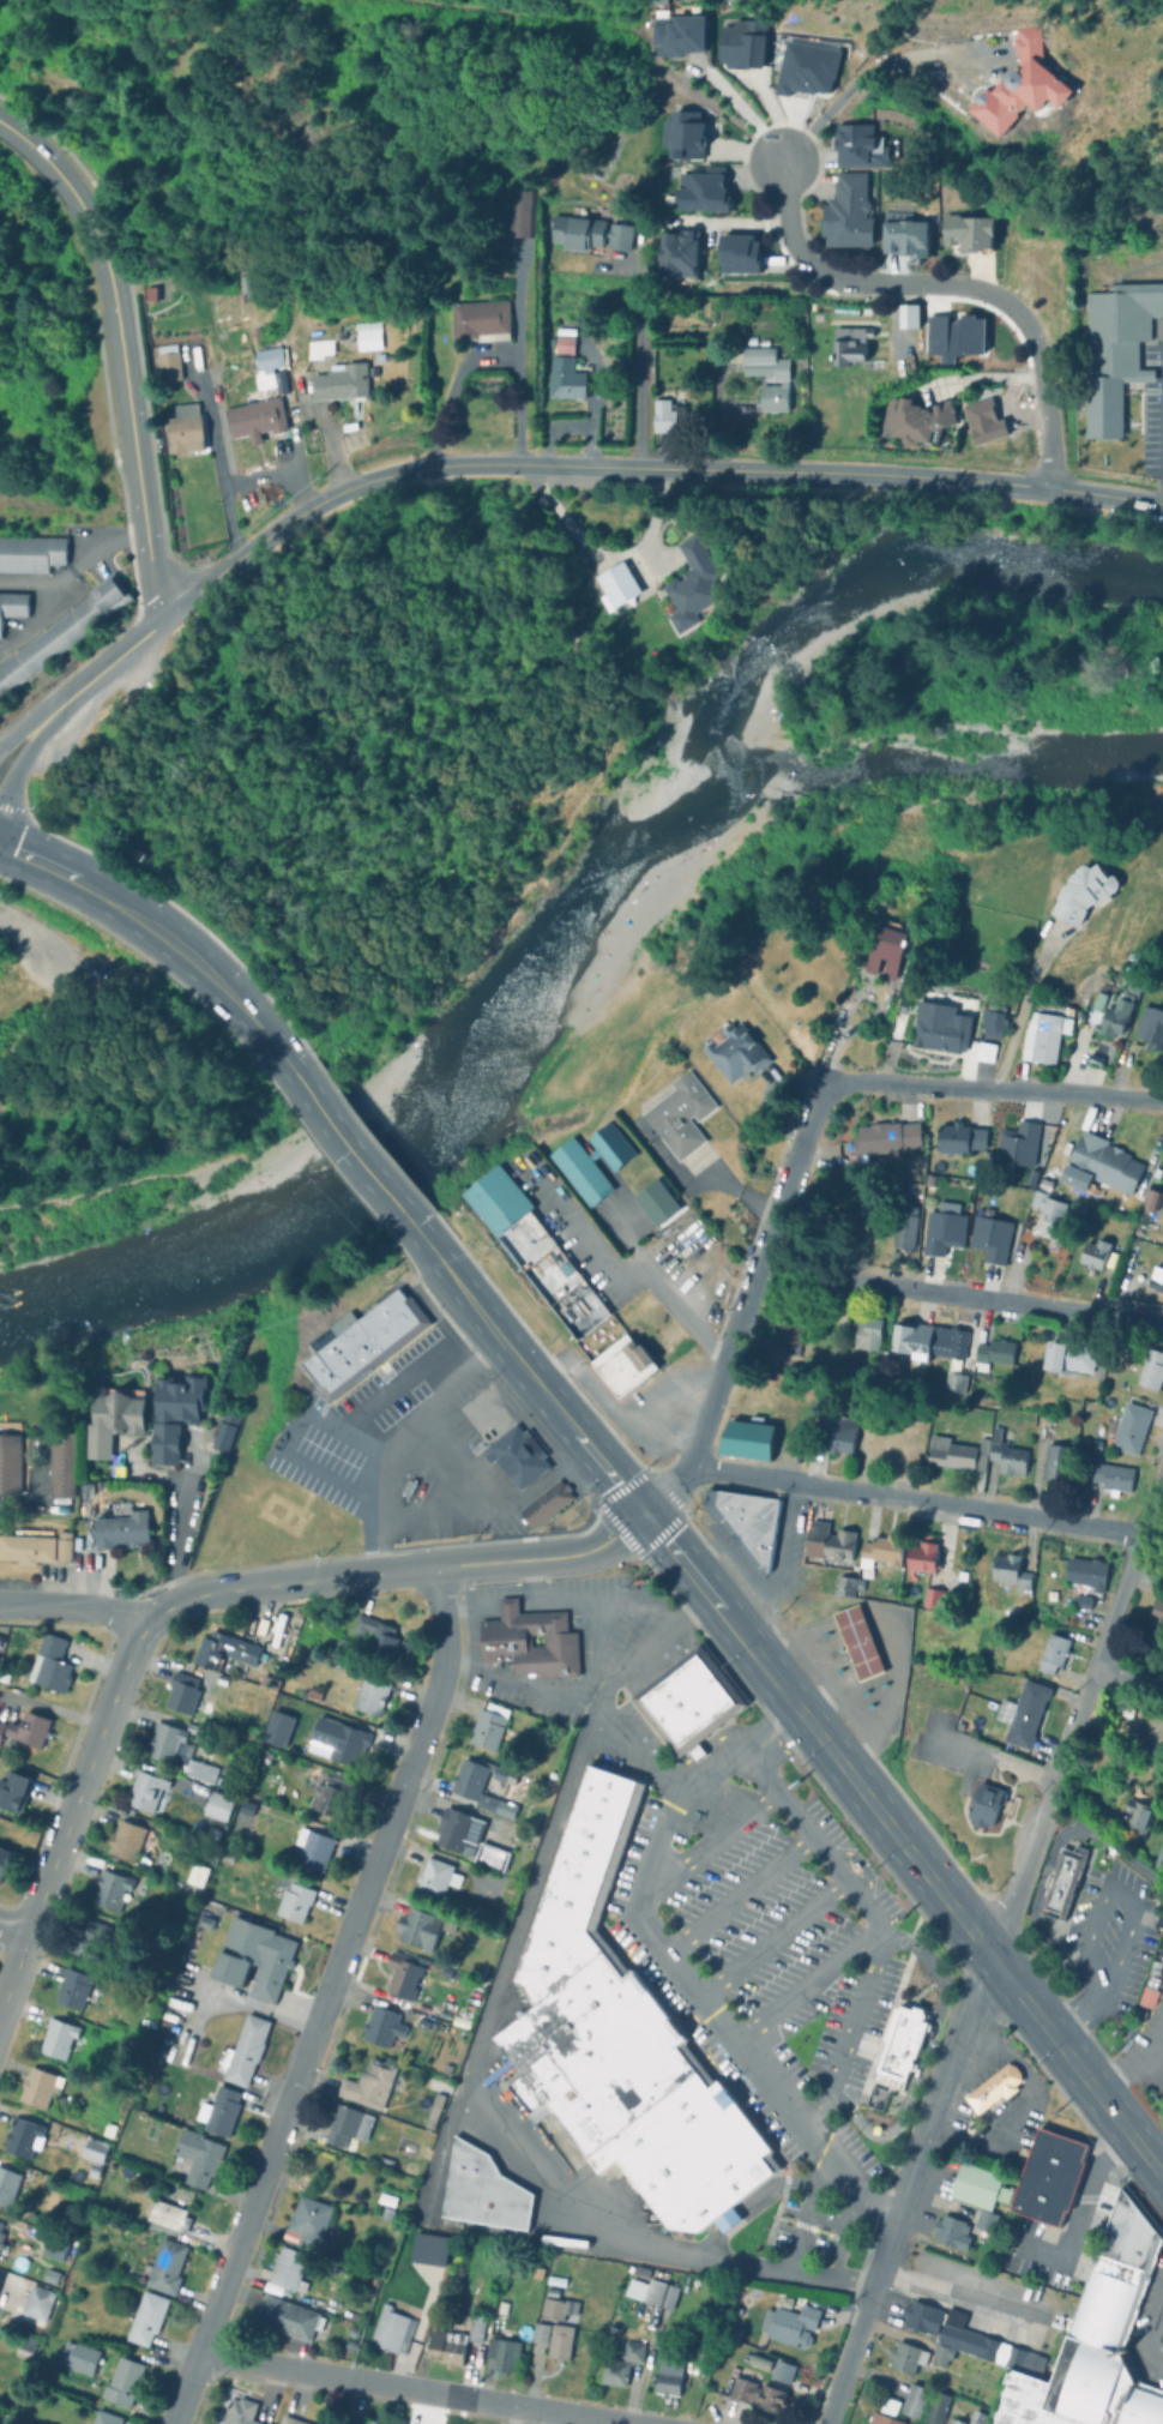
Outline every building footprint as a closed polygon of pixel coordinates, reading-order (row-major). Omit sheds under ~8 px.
[(764,67),(765,20),(731,18),(730,25),(719,25),(718,65),(764,67)] [(1003,136),(1028,102),(1038,110),(1048,97),(1060,106),(1074,89),(1040,63),(1039,26),(1013,26),(1013,53),(1026,53),(1026,61),(1020,69),(1009,69),(993,90),(976,90),(976,100),(969,110),(1003,136)] [(839,49),(784,40),(776,93),(791,96),(792,87),(831,94),(839,49)] [(662,146),(671,146),(671,158),(703,158),(704,111),(671,110),(671,120),(663,120),(662,146)] [(731,210),(731,187),(724,187),(724,173),(703,173),(703,167),(677,167),(677,210),(731,210)] [(874,245),(874,216),(868,216),(867,171),(834,171),(834,199),(822,200),(823,246),(874,245)] [(507,238),(530,239),(532,190),(509,189),(507,238)] [(603,231),(591,231),(592,217),(554,214),(551,242),(563,243),(563,249),(589,251),(589,246),(601,246),(603,231)] [(994,216),(942,215),(942,244),(962,245),(962,249),(994,250),(994,216)] [(929,254),(928,220),(882,220),(883,254),(929,254)] [(632,225),(609,222),(606,246),(629,249),(632,225)] [(697,230),(660,230),(660,278),(697,278),(697,230)] [(760,272),(761,235),(720,235),(719,271),(760,272)] [(1121,381),(1153,381),(1153,368),(1137,368),(1137,340),(1150,339),(1150,316),(1162,315),(1162,282),(1126,283),(1126,291),(1086,292),(1087,377),(1084,377),(1085,438),(1122,437),(1121,381)] [(510,331),(508,300),(451,302),(453,339),(478,339),(478,333),(510,331)] [(900,328),(918,327),(917,303),(899,304),(900,328)] [(356,349),(380,348),(379,320),(354,321),(356,349)] [(833,326),(833,363),(865,363),(865,336),(872,336),(872,326),(833,326)] [(573,336),(554,336),(554,354),(572,354),(573,336)] [(332,355),(332,339),(306,340),(307,356),(332,355)] [(155,345),(156,384),(179,383),(177,344),(155,345)] [(788,410),(787,357),(774,357),(774,346),(741,347),(742,375),(759,374),(760,411),(788,410)] [(282,430),(277,367),(282,366),(281,348),(273,348),(274,356),(254,357),(257,389),(242,390),(243,405),(226,407),(228,437),(248,435),(249,444),(261,443),(260,432),(282,430)] [(586,372),(573,371),(574,355),(549,354),(548,397),(585,397),(586,372)] [(312,399),(368,396),(366,361),(338,362),(339,371),(311,373),(312,399)] [(931,442),(933,429),(956,424),(952,400),(924,406),(911,404),(912,398),(896,396),(886,398),(881,435),(916,440),(918,440),(931,442)] [(653,431),(676,431),(676,421),(684,421),(684,405),(670,405),(670,399),(653,399),(653,431)] [(173,403),(174,416),(167,416),(168,453),(202,451),(200,402),(173,403)] [(676,634),(701,623),(695,610),(721,598),(712,578),(718,576),(698,532),(677,542),(689,569),(678,574),(679,576),(663,584),(675,611),(667,615),(676,634)] [(48,572),(0,571),(0,536),(67,537),(66,565),(48,565),(48,572)] [(594,576),(604,593),(599,596),(607,611),(641,592),(623,559),(594,576)] [(109,616),(0,701),(0,666),(91,596),(88,591),(114,571),(126,587),(135,599),(128,603),(125,607),(129,612),(114,624),(109,616)] [(2,637),(0,637),(0,593),(29,594),(29,616),(2,616),(2,637)] [(1093,862),(1097,867),(1099,867),(1101,870),(1101,872),(1101,873),(1102,872),(1110,874),(1114,880),(1111,888),(1105,892),(1108,897),(1091,908),(1087,904),(1083,907),(1075,925),(1048,913),(1055,897),(1054,897),(1057,886),(1067,880),(1065,876),(1072,871),(1073,867),(1079,864),(1084,865),(1085,867),(1093,862)] [(896,924),(899,930),(904,932),(891,979),(879,975),(882,961),(876,958),(872,975),(858,972),(873,924),(880,926),(881,924),(886,921),(896,924)] [(1137,988),(1133,998),(1131,997),(1128,1002),(1129,1002),(1125,1015),(1127,1015),(1123,1021),(1122,1021),(1116,1035),(1111,1033),(1109,1037),(1089,1029),(1091,1021),(1096,1023),(1103,1005),(1109,1009),(1117,990),(1122,992),(1126,984),(1137,988)] [(1105,994),(1098,1012),(1089,1008),(1096,991),(1105,994)] [(956,1006),(954,1012),(969,1013),(964,1047),(962,1046),(962,1049),(957,1048),(956,1053),(918,1047),(917,1051),(910,1049),(911,1043),(908,1043),(915,1004),(915,999),(956,1006)] [(1002,1005),(1000,1018),(1005,1018),(1002,1030),(999,1030),(998,1036),(978,1033),(980,1028),(977,1027),(980,1008),(983,1009),(986,1002),(1002,1005)] [(1071,1008),(1067,1034),(1056,1033),(1051,1063),(1017,1058),(1018,1053),(1020,1030),(1029,1010),(1031,1010),(1035,1002),(1036,1002),(1071,1008)] [(1158,1010),(1162,1011),(1162,1023),(1162,1031),(1162,1034),(1162,1041),(1159,1040),(1157,1049),(1146,1046),(1149,1040),(1129,1034),(1139,1004),(1147,1008),(1149,1005),(1151,1006),(1153,1002),(1159,1004),(1158,1010)] [(737,1019),(767,1060),(751,1072),(747,1067),(725,1083),(699,1047),(709,1040),(712,1045),(722,1036),(717,1029),(727,1022),(729,1025),(737,1019)] [(993,1043),(989,1061),(972,1059),(976,1041),(993,1043)] [(685,1069),(713,1106),(693,1120),(688,1114),(685,1118),(703,1139),(675,1161),(637,1111),(638,1101),(674,1073),(679,1073),(685,1069)] [(1016,1135),(1018,1119),(1040,1123),(1032,1166),(1002,1161),(1006,1133),(1016,1135)] [(959,1120),(959,1124),(966,1125),(965,1127),(983,1129),(982,1149),(964,1148),(964,1153),(932,1151),(933,1123),(950,1124),(950,1120),(959,1120)] [(885,1121),(885,1123),(896,1121),(897,1123),(915,1121),(917,1148),(862,1153),(863,1161),(844,1162),(843,1154),(846,1154),(845,1142),(849,1141),(848,1138),(852,1138),(852,1126),(866,1125),(866,1123),(885,1121)] [(571,1138),(548,1156),(586,1207),(613,1189),(592,1165),(601,1159),(613,1173),(634,1156),(608,1123),(586,1139),(592,1149),(586,1156),(571,1138)] [(1103,1144),(1109,1147),(1109,1145),(1119,1149),(1117,1150),(1126,1155),(1125,1157),(1140,1163),(1127,1193),(1063,1166),(1079,1129),(1105,1139),(1103,1144)] [(499,1167),(458,1197),(574,1343),(614,1313),(499,1167)] [(1049,1181),(1046,1191),(1034,1187),(1037,1177),(1049,1181)] [(1158,1192),(1153,1209),(1138,1205),(1144,1187),(1158,1192)] [(1062,1227),(1057,1243),(1048,1240),(1049,1237),(1035,1232),(1040,1219),(1034,1217),(1037,1208),(1025,1204),(1031,1189),(1044,1193),(1044,1197),(1063,1203),(1056,1225),(1062,1227)] [(1162,1192),(1162,1193),(1162,1214),(1155,1211),(1162,1192)] [(914,1207),(912,1215),(915,1216),(909,1249),(906,1247),(906,1252),(894,1251),(896,1246),(886,1245),(892,1213),(894,1213),(896,1203),(914,1207)] [(1083,1205),(1078,1220),(1068,1216),(1074,1203),(1083,1205)] [(963,1215),(959,1247),(941,1245),(940,1256),(920,1253),(924,1210),(963,1215)] [(1012,1221),(1004,1264),(982,1261),(984,1250),(968,1246),(975,1214),(1012,1221)] [(1108,1244),(1097,1269),(1090,1265),(1089,1270),(1081,1267),(1083,1264),(1074,1261),(1083,1241),(1092,1245),(1095,1238),(1108,1244)] [(1132,1265),(1126,1282),(1117,1279),(1123,1262),(1132,1265)] [(1162,1263),(1162,1292),(1159,1291),(1159,1293),(1150,1291),(1151,1288),(1144,1286),(1150,1265),(1161,1269),(1162,1263)] [(396,1291),(406,1300),(403,1306),(417,1322),(329,1394),(321,1389),(319,1390),(301,1366),(396,1291)] [(800,1310),(794,1342),(772,1339),(778,1306),(800,1310)] [(879,1318),(875,1349),(873,1349),(873,1354),(850,1352),(855,1315),(879,1318)] [(893,1318),(950,1328),(951,1325),(957,1327),(957,1329),(968,1330),(964,1358),(926,1352),(924,1359),(906,1357),(908,1352),(882,1347),(887,1321),(892,1321),(893,1318)] [(627,1331),(590,1359),(619,1396),(658,1366),(627,1331)] [(1004,1339),(1004,1340),(1014,1342),(1011,1364),(987,1360),(986,1371),(974,1370),(974,1365),(972,1364),(972,1360),(974,1360),(976,1342),(988,1345),(989,1337),(999,1340),(999,1337),(1004,1339)] [(1103,1349),(1099,1366),(1090,1364),(1089,1372),(1072,1369),(1072,1373),(1038,1366),(1044,1337),(1103,1349)] [(1162,1365),(1156,1390),(1133,1384),(1145,1347),(1162,1353),(1159,1364),(1162,1365)] [(964,1375),(960,1393),(940,1388),(944,1371),(964,1375)] [(210,1375),(207,1411),(200,1411),(199,1424),(185,1422),(185,1420),(177,1420),(177,1424),(181,1424),(181,1436),(183,1437),(182,1451),(180,1451),(179,1464),(152,1463),(159,1376),(176,1377),(176,1378),(188,1379),(189,1373),(210,1375)] [(146,1399),(144,1434),(126,1432),(126,1428),(123,1428),(122,1433),(114,1433),(112,1460),(86,1458),(91,1385),(145,1390),(144,1399),(146,1399)] [(1149,1409),(1134,1455),(1108,1445),(1109,1444),(1102,1442),(1110,1414),(1117,1416),(1123,1401),(1149,1409)] [(211,1445),(223,1411),(240,1416),(227,1451),(211,1445)] [(1054,1416),(1050,1434),(1031,1431),(1035,1413),(1054,1416)] [(713,1451),(725,1418),(746,1420),(747,1414),(760,1415),(759,1422),(771,1424),(765,1458),(713,1451)] [(855,1418),(849,1452),(836,1450),(834,1452),(825,1450),(825,1448),(822,1446),(828,1414),(855,1418)] [(20,1494),(0,1494),(0,1421),(18,1421),(18,1434),(20,1434),(20,1494)] [(897,1432),(894,1456),(863,1452),(864,1438),(856,1437),(858,1421),(868,1422),(867,1428),(897,1432)] [(1001,1440),(1004,1442),(1004,1440),(1022,1443),(1020,1449),(1024,1449),(1020,1473),(1011,1472),(1010,1474),(995,1472),(996,1461),(986,1458),(990,1426),(999,1427),(998,1437),(1001,1438),(1001,1440)] [(74,1433),(72,1497),(47,1496),(49,1432),(74,1433)] [(946,1443),(976,1446),(977,1437),(986,1438),(982,1470),(970,1469),(970,1468),(923,1463),(927,1434),(946,1436),(946,1443)] [(1067,1446),(1061,1482),(1038,1478),(1044,1442),(1067,1446)] [(994,1461),(992,1479),(982,1476),(984,1460),(994,1461)] [(1131,1467),(1127,1491),(1115,1490),(1114,1497),(1098,1494),(1099,1487),(1098,1487),(1098,1481),(1089,1480),(1092,1462),(1131,1467)] [(92,1493),(80,1494),(79,1484),(91,1482),(92,1493)] [(713,1508),(766,1577),(778,1502),(716,1492),(713,1508)] [(120,1498),(120,1502),(129,1500),(129,1510),(146,1509),(150,1545),(96,1550),(92,1508),(103,1506),(103,1503),(113,1503),(113,1499),(120,1498)] [(824,1533),(833,1534),(834,1528),(852,1530),(848,1558),(819,1554),(819,1557),(802,1554),(807,1518),(826,1521),(824,1533)] [(16,1560),(0,1559),(0,1535),(5,1535),(5,1528),(52,1529),(52,1536),(54,1536),(54,1562),(36,1560),(36,1566),(16,1565),(16,1560)] [(72,1539),(71,1563),(55,1562),(58,1530),(71,1532),(71,1538),(72,1539)] [(888,1534),(900,1536),(896,1565),(885,1564),(885,1560),(876,1559),(875,1568),(855,1565),(858,1540),(869,1541),(870,1534),(884,1536),(884,1533),(890,1534),(888,1534)] [(934,1542),(930,1570),(903,1568),(905,1544),(916,1545),(916,1540),(934,1542)] [(994,1551),(1018,1554),(1016,1570),(1030,1572),(1026,1590),(1012,1588),(1013,1582),(988,1578),(990,1566),(988,1565),(989,1553),(994,1554),(994,1551)] [(1065,1556),(1087,1559),(1089,1558),(1096,1559),(1096,1560),(1104,1562),(1099,1593),(1089,1590),(1090,1584),(1061,1581),(1065,1556)] [(861,1584),(860,1590),(851,1589),(850,1596),(831,1594),(833,1575),(854,1577),(852,1583),(861,1584)] [(940,1589),(938,1608),(920,1606),(922,1594),(918,1593),(918,1587),(940,1589)] [(1089,1596),(1087,1608),(1071,1606),(1072,1594),(1089,1596)] [(498,1595),(517,1595),(518,1610),(568,1608),(568,1628),(576,1628),(577,1671),(514,1673),(514,1658),(480,1659),(478,1617),(499,1617),(498,1595)] [(1153,1595),(1162,1599),(1162,1642),(1143,1635),(1149,1618),(1146,1617),(1153,1595)] [(832,1616),(858,1606),(884,1674),(858,1683),(832,1616)] [(1001,1608),(1000,1619),(987,1618),(988,1607),(1001,1608)] [(396,1629),(392,1637),(398,1640),(392,1658),(369,1649),(375,1634),(366,1630),(363,1636),(352,1632),(358,1614),(379,1622),(378,1623),(396,1629)] [(210,1629),(259,1647),(258,1652),(264,1653),(261,1660),(255,1658),(253,1665),(222,1654),(217,1671),(192,1662),(200,1636),(206,1637),(210,1629)] [(1066,1650),(1063,1655),(1062,1655),(1057,1666),(1054,1665),(1049,1674),(1034,1668),(1037,1659),(1036,1658),(1046,1631),(1067,1640),(1063,1649),(1066,1650)] [(70,1674),(64,1694),(26,1680),(36,1654),(43,1632),(67,1641),(60,1660),(72,1665),(68,1674),(70,1674)] [(411,1636),(406,1652),(397,1649),(402,1632),(411,1636)] [(634,1701),(679,1754),(740,1704),(695,1650),(634,1701)] [(6,1683),(0,1681),(0,1671),(8,1673),(6,1683)] [(198,1690),(187,1715),(162,1706),(169,1688),(165,1686),(171,1671),(195,1680),(193,1686),(195,1688),(194,1690),(198,1690)] [(392,1680),(379,1716),(352,1707),(364,1671),(392,1680)] [(1049,1689),(1044,1700),(1043,1698),(1030,1734),(1032,1734),(1028,1749),(1000,1739),(1006,1722),(992,1718),(999,1698),(1013,1703),(1022,1679),(1049,1689)] [(320,1692),(317,1702),(303,1697),(307,1688),(320,1692)] [(506,1709),(502,1718),(504,1718),(501,1726),(500,1726),(492,1750),(465,1740),(468,1733),(476,1708),(482,1709),(484,1701),(506,1709)] [(1131,1709),(1128,1718),(1111,1712),(1115,1704),(1131,1709)] [(52,1720),(47,1731),(49,1732),(47,1738),(44,1737),(41,1749),(4,1734),(8,1721),(17,1725),(18,1721),(22,1722),(25,1710),(52,1720)] [(296,1718),(285,1748),(263,1739),(273,1710),(296,1718)] [(369,1736),(364,1746),(360,1745),(356,1756),(355,1756),(351,1767),(326,1757),(330,1749),(308,1740),(318,1716),(369,1736)] [(155,1720),(180,1730),(180,1728),(185,1730),(187,1722),(201,1728),(199,1737),(187,1732),(183,1743),(192,1745),(188,1755),(183,1752),(182,1756),(175,1754),(170,1766),(145,1755),(149,1746),(146,1746),(150,1736),(152,1737),(153,1732),(151,1731),(155,1720)] [(470,1761),(476,1763),(477,1758),(505,1768),(501,1780),(489,1775),(490,1770),(486,1768),(483,1774),(488,1776),(486,1786),(480,1784),(477,1792),(513,1805),(508,1817),(471,1804),(472,1799),(447,1790),(450,1781),(448,1781),(451,1774),(453,1774),(459,1756),(470,1761)] [(216,1768),(211,1784),(183,1775),(188,1760),(216,1768)] [(585,1767),(644,1787),(602,1921),(783,2163),(699,2237),(664,2231),(613,2163),(596,2179),(544,2111),(528,2124),(506,2091),(518,2079),(489,2040),(529,2009),(511,1984),(585,1767)] [(14,1811),(0,1806),(0,1780),(4,1769),(10,1772),(29,1778),(23,1794),(24,1796),(20,1804),(22,1804),(18,1815),(14,1812),(14,1811)] [(169,1782),(161,1808),(153,1805),(151,1814),(125,1805),(137,1770),(169,1782)] [(339,1776),(338,1780),(355,1787),(342,1821),(307,1808),(317,1782),(325,1786),(326,1784),(323,1782),(324,1778),(327,1779),(329,1776),(330,1778),(331,1773),(339,1776)] [(980,1780),(1006,1788),(994,1823),(987,1822),(986,1825),(974,1822),(976,1817),(968,1815),(980,1780)] [(233,1799),(224,1822),(201,1814),(203,1811),(199,1810),(203,1802),(205,1803),(210,1791),(233,1799)] [(1151,1806),(1139,1840),(1126,1835),(1128,1828),(1120,1825),(1125,1811),(1121,1810),(1121,1809),(1120,1805),(1121,1800),(1125,1799),(1125,1798),(1151,1806)] [(254,1805),(249,1816),(237,1811),(242,1800),(254,1805)] [(441,1805),(452,1809),(458,1810),(457,1811),(469,1815),(469,1816),(482,1822),(472,1845),(462,1840),(460,1843),(470,1847),(466,1855),(444,1847),(442,1848),(438,1847),(439,1845),(430,1842),(434,1831),(432,1830),(441,1805)] [(536,1812),(530,1830),(518,1825),(524,1809),(536,1812)] [(255,1819),(248,1839),(229,1831),(236,1814),(255,1819)] [(155,1834),(150,1846),(152,1852),(150,1857),(147,1859),(145,1866),(107,1853),(109,1846),(107,1845),(110,1835),(113,1836),(119,1819),(146,1829),(145,1830),(155,1834)] [(221,1831),(217,1841),(205,1836),(209,1827),(221,1831)] [(335,1840),(323,1875),(295,1864),(301,1847),(294,1843),(300,1827),(335,1840)] [(505,1852),(498,1871),(469,1861),(476,1841),(505,1852)] [(1158,1842),(1162,1844),(1162,1854),(1158,1867),(1157,1869),(1150,1866),(1151,1863),(1158,1842)] [(1,1879),(0,1879),(0,1845),(1,1846),(1,1847),(12,1851),(1,1879)] [(1062,1845),(1086,1853),(1061,1923),(1037,1914),(1062,1845)] [(423,1855),(434,1859),(435,1855),(441,1858),(440,1861),(451,1865),(448,1871),(458,1875),(454,1887),(445,1883),(439,1900),(410,1890),(414,1881),(411,1881),(414,1872),(417,1873),(423,1855)] [(210,1867),(203,1888),(187,1882),(194,1861),(210,1867)] [(101,1869),(119,1876),(120,1873),(134,1879),(129,1891),(123,1889),(120,1900),(122,1901),(117,1913),(91,1903),(98,1887),(96,1885),(98,1878),(97,1878),(101,1869)] [(315,1882),(312,1891),(314,1893),(308,1907),(307,1906),(300,1925),(273,1914),(279,1900),(267,1895),(270,1888),(267,1887),(270,1882),(273,1884),(279,1869),(315,1882)] [(218,1906),(216,1913),(200,1906),(203,1900),(218,1906)] [(405,1906),(452,1923),(448,1932),(434,1927),(426,1951),(393,1939),(396,1931),(390,1929),(396,1913),(402,1915),(405,1906)] [(120,1931),(107,1966),(60,1949),(73,1913),(120,1931)] [(215,1920),(210,1931),(195,1925),(199,1914),(215,1920)] [(273,1935),(296,1942),(290,1960),(294,1961),(291,1969),(288,1968),(275,2005),(248,1996),(253,1981),(248,1980),(246,1989),(213,1977),(222,1953),(216,1950),(218,1942),(223,1943),(233,1915),(275,1931),(273,1935)] [(423,1968),(420,1979),(417,1978),(414,1991),(415,1991),(410,2002),(385,1993),(393,1972),(385,1968),(391,1950),(411,1959),(410,1963),(423,1968)] [(456,1959),(452,1968),(440,1963),(444,1954),(456,1959)] [(96,1990),(92,2002),(84,1999),(80,2010),(54,2002),(56,1992),(55,1992),(64,1967),(92,1977),(89,1986),(96,1990)] [(1159,1975),(1155,1989),(1145,1986),(1150,1973),(1159,1975)] [(1156,1991),(1150,2008),(1134,2003),(1140,1986),(1156,1991)] [(896,2003),(929,2016),(932,2028),(906,2094),(868,2082),(896,2003)] [(408,2027),(403,2039),(393,2035),(387,2049),(362,2039),(374,2005),(400,2015),(398,2023),(408,2027)] [(1144,2011),(1139,2022),(1129,2019),(1128,2017),(1133,2007),(1133,2008),(1144,2011)] [(474,2015),(469,2028),(448,2021),(453,2008),(474,2015)] [(265,2044),(258,2063),(255,2063),(246,2088),(222,2080),(227,2068),(219,2065),(227,2049),(233,2051),(247,2014),(271,2022),(264,2043),(265,2044)] [(80,2028),(77,2038),(72,2037),(68,2049),(65,2059),(40,2051),(47,2027),(46,2026),(48,2016),(80,2028)] [(429,2022),(426,2032),(414,2027),(418,2017),(429,2022)] [(398,2065),(396,2070),(404,2074),(399,2089),(390,2087),(382,2109),(337,2094),(343,2076),(358,2081),(362,2070),(366,2071),(370,2056),(398,2065)] [(64,2077),(58,2095),(50,2093),(44,2109),(18,2099),(30,2065),(64,2077)] [(1008,2065),(963,2101),(977,2119),(1023,2081),(1008,2065)] [(241,2104),(229,2137),(212,2131),(210,2136),(205,2135),(207,2130),(204,2129),(206,2122),(197,2118),(203,2101),(213,2106),(216,2095),(215,2095),(219,2085),(241,2092),(237,2103),(241,2104)] [(445,2094),(434,2128),(424,2124),(435,2091),(445,2094)] [(374,2116),(366,2140),(348,2134),(347,2136),(352,2139),(349,2149),(325,2141),(339,2104),(374,2116)] [(13,2115),(40,2123),(46,2125),(42,2135),(44,2135),(40,2149),(34,2147),(30,2158),(4,2149),(7,2140),(5,2140),(8,2129),(11,2130),(13,2125),(10,2124),(13,2115)] [(227,2159),(219,2177),(212,2173),(205,2190),(183,2181),(192,2160),(173,2152),(183,2125),(205,2134),(204,2135),(227,2145),(222,2158),(227,2159)] [(1037,2130),(1087,2149),(1059,2231),(1008,2212),(1037,2130)] [(109,2143),(102,2163),(80,2155),(89,2136),(109,2143)] [(453,2139),(441,2220),(529,2233),(535,2200),(496,2177),(487,2154),(453,2139)] [(962,2159),(1005,2175),(993,2211),(948,2195),(962,2159)] [(101,2165),(97,2177),(88,2173),(91,2161),(101,2165)] [(10,2206),(0,2202),(0,2166),(22,2173),(10,2206)] [(1137,2383),(1162,2394),(1162,2423),(1073,2423),(1040,2412),(1049,2386),(1119,2189),(1158,2237),(1120,2350),(1137,2383)] [(398,2196),(394,2207),(378,2201),(381,2190),(398,2196)] [(335,2206),(318,2251),(282,2238),(285,2227),(287,2228),(291,2215),(294,2217),(302,2194),(335,2206)] [(185,2200),(181,2208),(186,2211),(183,2217),(189,2219),(188,2222),(201,2228),(197,2239),(145,2219),(153,2197),(168,2203),(171,2195),(185,2200)] [(393,2209),(391,2220),(380,2217),(384,2206),(393,2209)] [(995,2213),(989,2231),(971,2225),(977,2207),(995,2213)] [(942,2212),(940,2218),(935,2217),(930,2230),(935,2231),(933,2237),(966,2250),(971,2237),(963,2233),(968,2221),(942,2212)] [(454,2236),(450,2266),(414,2261),(418,2230),(454,2236)] [(70,2242),(62,2260),(42,2252),(48,2234),(70,2242)] [(189,2244),(179,2274),(182,2275),(175,2296),(145,2285),(150,2273),(144,2270),(146,2263),(152,2266),(164,2234),(189,2244)] [(309,2254),(295,2291),(269,2280),(282,2244),(309,2254)] [(649,2267),(646,2275),(631,2270),(633,2262),(649,2267)] [(11,2284),(0,2280),(0,2268),(16,2274),(11,2284)] [(565,2275),(562,2286),(544,2282),(546,2273),(565,2275)] [(628,2276),(645,2281),(647,2276),(676,2286),(669,2308),(622,2293),(628,2276)] [(55,2292),(42,2328),(29,2323),(28,2327),(19,2323),(20,2320),(18,2318),(31,2284),(55,2292)] [(169,2298),(157,2333),(153,2332),(149,2346),(127,2338),(144,2290),(169,2298)] [(326,2317),(321,2330),(314,2328),(309,2341),(255,2321),(265,2293),(320,2312),(319,2315),(326,2317)] [(541,2296),(560,2299),(561,2297),(576,2299),(574,2314),(561,2311),(561,2318),(537,2315),(541,2296)] [(506,2300),(505,2312),(495,2311),(496,2299),(506,2300)] [(937,2335),(944,2308),(908,2299),(901,2325),(937,2335)] [(416,2318),(403,2354),(368,2342),(384,2302),(394,2305),(393,2310),(416,2318)] [(808,2348),(820,2309),(801,2303),(797,2314),(766,2304),(757,2333),(808,2348)] [(487,2315),(483,2341),(469,2339),(472,2312),(487,2315)] [(547,2323),(543,2342),(528,2339),(531,2320),(547,2323)] [(571,2326),(565,2358),(559,2357),(559,2360),(552,2359),(553,2357),(543,2354),(549,2322),(571,2326)] [(466,2334),(460,2364),(453,2363),(453,2369),(445,2368),(446,2363),(439,2362),(439,2358),(427,2356),(432,2328),(466,2334)] [(518,2340),(514,2363),(510,2362),(507,2371),(501,2370),(500,2376),(488,2374),(490,2360),(486,2359),(486,2356),(482,2356),(486,2335),(518,2340)] [(643,2341),(639,2362),(631,2359),(629,2363),(626,2363),(625,2370),(626,2370),(625,2377),(623,2378),(622,2386),(597,2381),(601,2356),(620,2359),(622,2339),(643,2341)] [(66,2340),(76,2344),(76,2341),(101,2351),(91,2375),(67,2366),(68,2364),(59,2362),(66,2340)] [(912,2374),(915,2362),(924,2364),(928,2349),(893,2340),(887,2367),(912,2374)] [(34,2348),(30,2359),(13,2353),(17,2342),(34,2348)] [(951,2346),(934,2343),(930,2361),(948,2365),(951,2346)] [(145,2364),(129,2407),(101,2396),(106,2383),(109,2384),(120,2354),(145,2364)] [(678,2396),(683,2362),(659,2358),(653,2392),(678,2396)] [(1049,2386),(1035,2423),(989,2423),(1008,2371),(1049,2386)] [(780,2411),(785,2389),(734,2377),(728,2398),(780,2411)] [(919,2418),(929,2389),(909,2381),(899,2411),(919,2418)] [(934,2390),(925,2420),(938,2423),(941,2423),(949,2395),(934,2390)] [(253,2419),(267,2423),(221,2423),(224,2414),(222,2408),(225,2399),(233,2396),(240,2399),(241,2395),(259,2402),(253,2419)] [(123,2417),(121,2423),(92,2423),(98,2408),(123,2417)] [(873,2410),(868,2423),(902,2423),(903,2421),(873,2410)] [(1040,2412),(1035,2423),(1073,2423),(1040,2412)] [(283,2413),(311,2423),(279,2423),(283,2413)] [(378,2420),(376,2423),(352,2423),(355,2417),(364,2420),(366,2416),(378,2420)]
